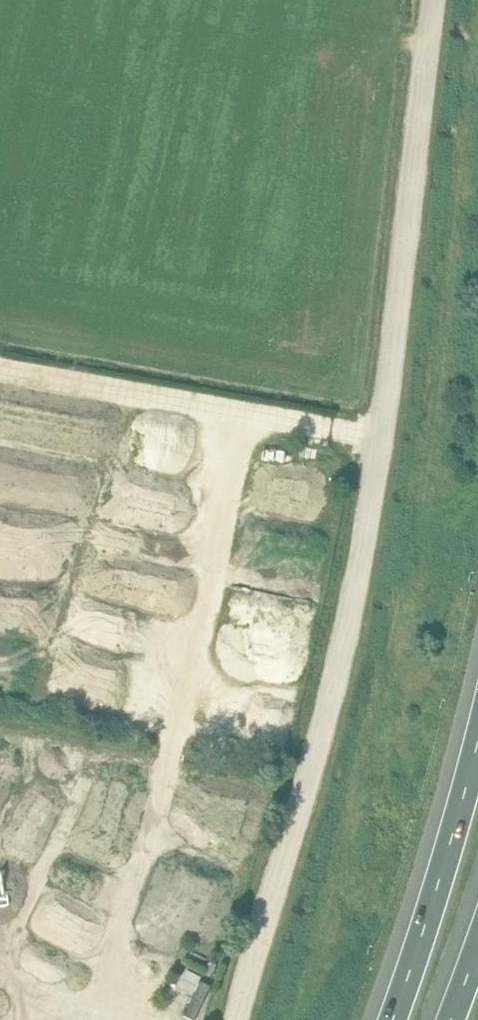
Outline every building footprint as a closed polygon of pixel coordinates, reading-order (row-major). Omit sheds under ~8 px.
[(209,961),(204,972),(211,975),(216,964),(209,961)] [(183,1017),(190,1019),(194,1019),(210,987),(200,982),(192,997),(189,1004),(183,1017)]
